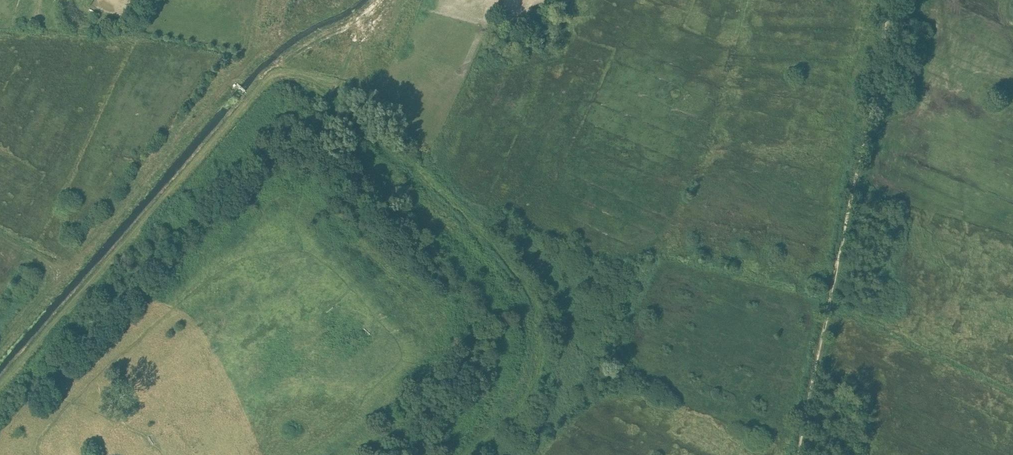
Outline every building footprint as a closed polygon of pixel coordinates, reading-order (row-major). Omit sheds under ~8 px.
[(220,13),(235,13),(235,5),(221,4),(220,13)] [(31,18),(44,21),(45,13),(33,10),(31,18)]
